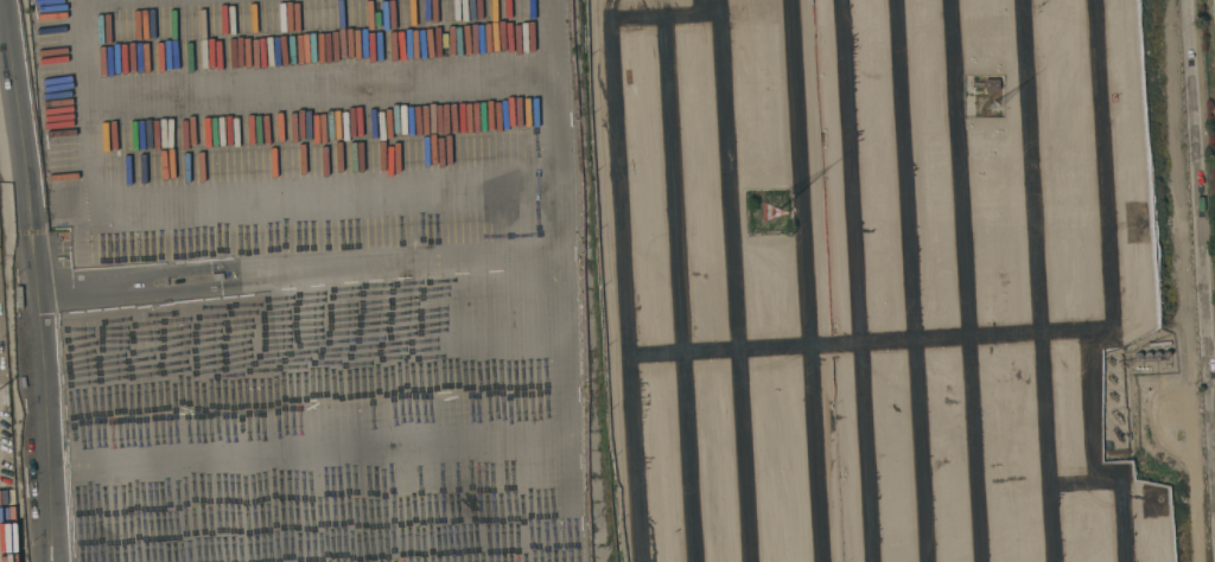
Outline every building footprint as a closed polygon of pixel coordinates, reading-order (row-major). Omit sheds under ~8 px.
[(998,79),(998,90),(984,90),(984,79),(998,79)] [(222,273),(223,280),(210,281),(210,274),(222,273)] [(695,403),(696,434),(636,438),(635,407),(695,403)]
